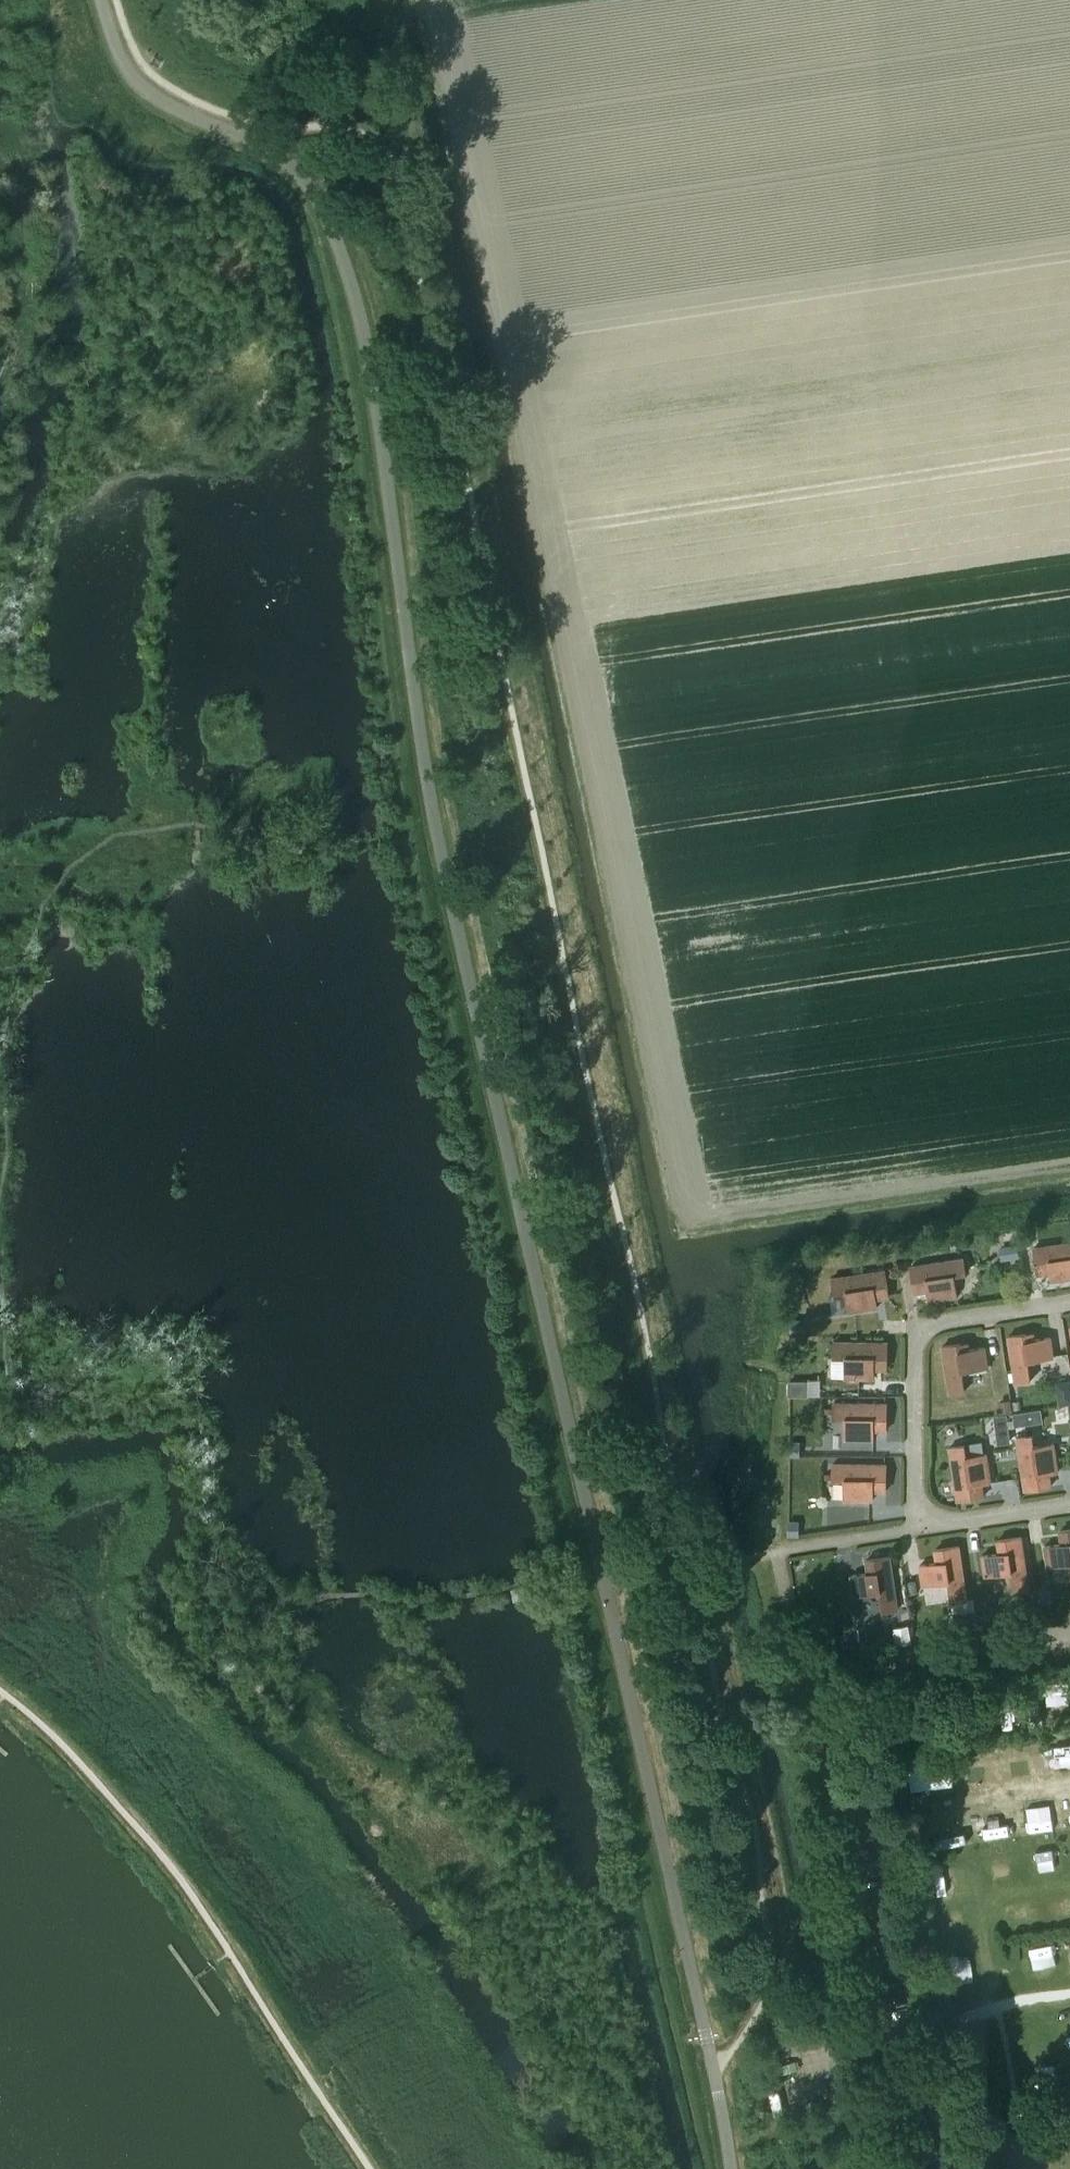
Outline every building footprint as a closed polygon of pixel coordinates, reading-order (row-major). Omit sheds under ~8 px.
[(1034,1247),(1038,1273),(1051,1271),(1052,1280),(1069,1277),(1069,1241),(1034,1247)] [(1017,1244),(1000,1246),(1002,1260),(1019,1257),(1017,1244)] [(964,1257),(911,1265),(915,1291),(927,1289),(929,1299),(957,1294),(954,1274),(966,1273),(964,1257)] [(885,1269),(832,1277),(836,1303),(849,1301),(850,1310),(879,1306),(876,1286),(887,1284),(885,1269)] [(802,1322),(789,1321),(789,1334),(801,1334),(802,1322)] [(1026,1332),(1009,1335),(1015,1382),(1031,1380),(1028,1360),(1054,1356),(1051,1336),(1027,1340),(1026,1332)] [(888,1341),(834,1341),(834,1356),(846,1356),(845,1377),(874,1377),(874,1368),(887,1368),(888,1341)] [(961,1342),(943,1345),(950,1392),(965,1390),(962,1370),(988,1366),(985,1346),(962,1349),(961,1342)] [(806,1377),(788,1377),(789,1396),(806,1396),(806,1377)] [(1054,1386),(1056,1403),(1069,1401),(1069,1392),(1068,1379),(1057,1380),(1054,1386)] [(1011,1399),(998,1401),(1000,1413),(1012,1411),(1011,1399)] [(887,1402),(834,1402),(833,1417),(845,1417),(845,1438),(874,1438),(874,1429),(887,1429),(887,1402)] [(1025,1410),(1013,1412),(1015,1425),(1027,1423),(1025,1410)] [(1007,1414),(994,1416),(996,1428),(1008,1426),(1007,1414)] [(1032,1434),(1017,1436),(1025,1489),(1051,1485),(1049,1472),(1058,1471),(1054,1442),(1034,1445),(1032,1434)] [(788,1444),(788,1456),(800,1456),(801,1444),(788,1444)] [(965,1444),(950,1446),(958,1499),(984,1495),(982,1482),(991,1481),(987,1452),(967,1455),(965,1444)] [(833,1463),(833,1478),(845,1478),(844,1499),(873,1499),(873,1490),(886,1490),(887,1463),(833,1463)] [(800,1523),(787,1523),(788,1537),(800,1536),(800,1523)] [(1060,1530),(1062,1543),(1045,1545),(1048,1565),(1069,1562),(1069,1528),(1060,1530)] [(1029,1588),(1021,1536),(998,1539),(1000,1552),(982,1555),(985,1575),(994,1574),(997,1593),(1029,1588)] [(959,1545),(936,1548),(937,1561),(920,1564),(923,1582),(949,1579),(952,1600),(967,1598),(959,1545)] [(868,1572),(851,1574),(854,1595),(880,1591),(883,1611),(898,1608),(890,1555),(866,1559),(868,1572)] [(1054,1589),(1038,1591),(1039,1602),(1055,1600),(1054,1589)] [(978,1609),(974,1610),(976,1627),(994,1624),(992,1607),(978,1609)] [(969,1611),(954,1613),(957,1631),(972,1629),(971,1627),(969,1611)] [(1009,1616),(998,1617),(999,1628),(1010,1626),(1009,1616)] [(909,1622),(896,1624),(899,1643),(912,1640),(909,1622)]
